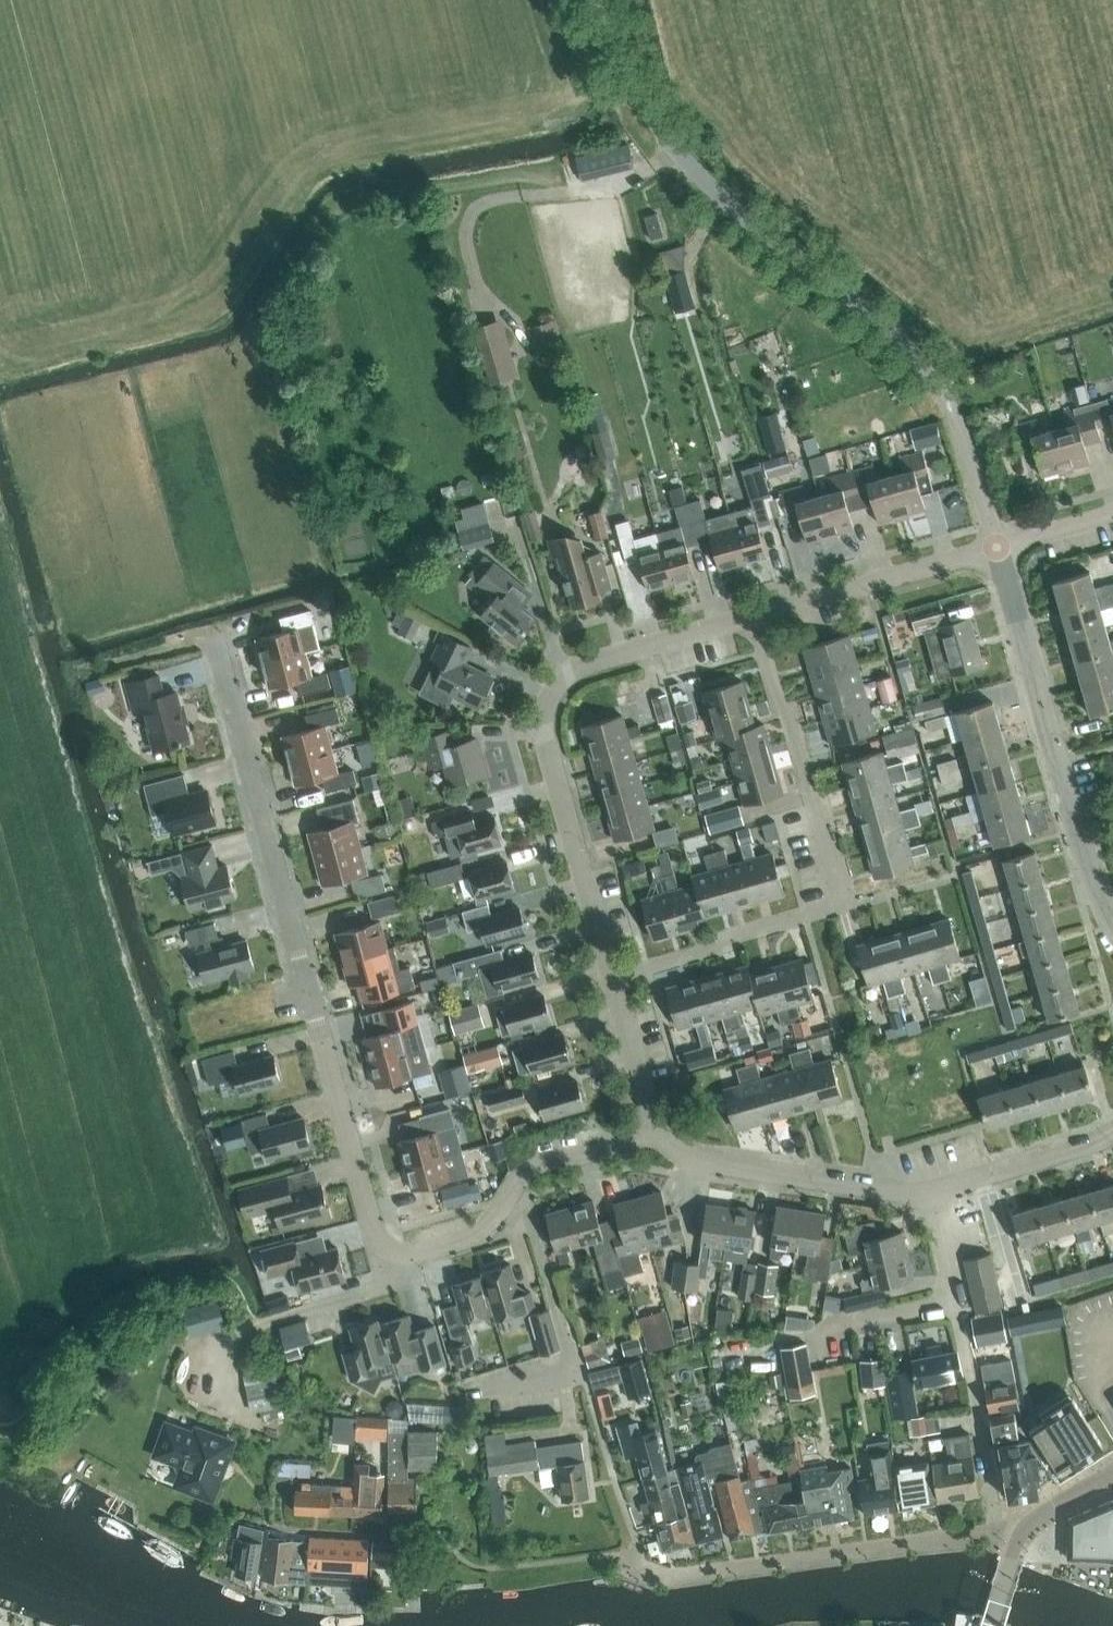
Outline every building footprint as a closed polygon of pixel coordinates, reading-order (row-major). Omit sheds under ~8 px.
[(595,176),(634,166),(628,144),(590,154),(595,176)] [(651,239),(663,235),(657,213),(645,216),(651,239)] [(684,268),(665,273),(676,311),(694,306),(684,268)] [(501,319),(472,327),(488,384),(518,375),(501,319)] [(1090,404),(1097,427),(1112,422),(1112,424),(1112,398),(1090,404)] [(1081,431),(1097,427),(1090,404),(1064,411),(1068,426),(1055,429),(1067,472),(1074,470),(1073,467),(1089,463),(1081,431)] [(777,412),(760,416),(764,431),(770,452),(786,447),(781,427),(777,412)] [(1067,472),(1055,429),(1041,433),(1038,419),(1011,426),(1017,449),(1033,444),(1042,476),(1058,471),(1059,474),(1067,472)] [(929,424),(911,429),(916,446),(940,440),(936,422),(929,424)] [(808,457),(820,453),(815,437),(803,440),(808,457)] [(890,476),(902,518),(910,516),(909,513),(925,509),(916,478),(929,474),(922,451),(900,458),(904,472),(890,476)] [(769,459),(763,461),(768,477),(793,471),(788,454),(783,455),(769,459)] [(763,495),(771,493),(770,492),(762,463),(749,467),(758,497),(763,495)] [(902,518),(890,476),(877,479),(873,465),(851,472),(857,494),(869,491),(878,522),(894,518),(895,520),(902,518)] [(845,498),(857,494),(851,472),(828,478),(832,492),(819,496),(831,539),(838,536),(838,534),(854,529),(845,498)] [(831,539),(819,496),(806,499),(802,485),(779,492),(781,497),(785,514),(786,515),(798,511),(807,542),(823,538),(824,541),(831,539)] [(771,493),(763,495),(763,496),(770,518),(778,516),(773,499),(771,492),(770,492),(771,493)] [(729,512),(743,563),(767,556),(758,526),(771,523),(770,518),(763,496),(750,500),(752,506),(729,512)] [(781,497),(773,499),(778,516),(785,514),(781,497)] [(743,563),(729,512),(706,519),(700,499),(688,503),(699,543),(711,540),(720,570),(743,563)] [(465,520),(457,522),(464,550),(494,542),(484,503),(462,508),(465,520)] [(686,547),(699,543),(688,503),(675,506),(680,526),(657,533),(660,547),(661,547),(672,583),(695,576),(686,547)] [(596,540),(609,537),(601,510),(588,513),(596,540)] [(530,541),(543,537),(539,521),(526,524),(530,541)] [(660,547),(657,533),(634,539),(631,528),(618,532),(627,563),(639,560),(648,590),(672,583),(661,547),(660,547)] [(588,555),(585,546),(567,537),(548,543),(551,555),(558,553),(573,606),(601,599),(598,591),(611,587),(601,552),(588,555)] [(516,642),(536,617),(520,604),(530,591),(494,562),(486,555),(470,575),(496,597),(482,615),(516,642)] [(1112,594),(1112,583),(1107,585),(1107,584),(1094,588),(1090,571),(1054,582),(1061,609),(1112,594)] [(1105,625),(1100,609),(1112,605),(1112,594),(1061,609),(1069,635),(1105,625)] [(398,609),(392,622),(400,626),(397,632),(410,638),(419,619),(398,609)] [(286,632),(257,639),(263,664),(305,653),(305,651),(320,647),(319,643),(314,625),(311,610),(282,618),(286,632)] [(947,625),(944,612),(913,621),(916,634),(939,627),(952,674),(982,666),(969,619),(947,625)] [(1112,651),(1112,639),(1109,641),(1105,625),(1069,635),(1076,661),(1112,651)] [(875,627),(864,631),(866,639),(878,636),(876,629),(875,627)] [(435,661),(419,693),(448,708),(454,695),(477,707),(492,677),(464,663),(471,648),(444,634),(432,660),(435,661)] [(811,674),(856,661),(849,635),(803,648),(811,674)] [(1112,679),(1112,651),(1076,661),(1083,688),(1112,679)] [(305,653),(263,664),(270,689),(298,681),(302,695),(331,687),(327,673),(312,677),(305,653)] [(817,697),(863,684),(856,661),(811,674),(817,697)] [(896,665),(898,673),(911,669),(908,661),(896,665)] [(349,666),(330,671),(337,697),(356,692),(349,666)] [(164,695),(159,675),(126,684),(133,712),(144,710),(155,751),(189,742),(176,692),(164,695)] [(106,690),(102,677),(85,682),(89,695),(106,690)] [(898,700),(891,678),(879,681),(885,704),(898,700)] [(1083,688),(1091,715),(1112,708),(1112,679),(1083,688)] [(710,715),(749,704),(742,681),(703,692),(710,715)] [(824,722),(870,709),(863,684),(817,697),(824,722)] [(661,722),(673,719),(666,693),(653,697),(661,722)] [(917,720),(947,711),(943,697),(913,706),(917,720)] [(964,739),(1000,728),(992,701),(956,711),(964,739)] [(694,719),(689,702),(677,705),(682,723),(694,719)] [(755,727),(755,726),(749,704),(710,715),(716,739),(725,736),(727,735),(755,727)] [(288,759),(330,747),(324,726),(340,721),(336,707),(308,715),(311,729),(282,736),(288,759)] [(870,709),(824,722),(831,746),(877,733),(870,709)] [(589,747),(628,737),(622,715),(583,726),(589,747)] [(928,731),(947,726),(945,715),(925,720),(928,731)] [(731,758),(770,747),(764,724),(755,726),(755,727),(727,735),(725,736),(731,758)] [(891,759),(919,752),(912,726),(884,734),(891,759)] [(972,765),(1008,755),(1000,728),(964,739),(972,765)] [(453,745),(450,735),(449,730),(424,737),(432,767),(445,764),(450,784),(486,774),(476,738),(453,745)] [(698,747),(695,734),(686,737),(689,749),(698,747)] [(595,771),(635,761),(628,737),(589,747),(595,771)] [(330,747),(288,759),(295,786),(324,778),(328,792),(357,784),(353,770),(337,774),(330,747)] [(738,781),(777,770),(770,747),(731,758),(738,781)] [(849,785),(905,770),(903,761),(885,766),(881,752),(843,763),(849,785)] [(694,767),(703,764),(701,759),(700,755),(691,758),(694,767)] [(979,791),(1015,781),(1008,755),(972,765),(979,791)] [(940,774),(959,769),(956,758),(937,764),(940,774)] [(602,793),(641,783),(635,761),(595,771),(602,793)] [(959,769),(940,774),(943,784),(962,779),(959,769)] [(777,770),(738,781),(744,804),(783,793),(777,770)] [(856,809),(895,798),(891,784),(908,779),(905,770),(849,785),(856,809)] [(184,774),(144,785),(152,815),(157,837),(174,833),(215,822),(207,791),(189,795),(184,774)] [(380,775),(363,779),(366,790),(383,785),(380,775)] [(986,817),(1022,807),(1015,781),(979,791),(986,817)] [(712,789),(710,782),(698,786),(700,793),(712,789)] [(608,814),(647,804),(641,783),(602,793),(608,814)] [(709,792),(697,795),(701,809),(713,806),(709,792)] [(862,831),(918,815),(916,806),(898,811),(895,798),(856,809),(862,831)] [(932,798),(923,800),(927,813),(935,811),(932,798)] [(314,831),(308,833),(314,855),(315,859),(360,847),(353,823),(359,821),(353,799),(317,809),(321,823),(325,822),(326,828),(314,831)] [(647,804),(608,814),(615,840),(654,829),(647,804)] [(711,833),(744,823),(739,805),(706,815),(711,833)] [(1022,807),(986,817),(994,844),(1030,834),(1022,807)] [(472,810),(432,822),(436,837),(445,834),(452,857),(460,854),(464,853),(476,850),(501,843),(494,816),(475,821),(472,810)] [(955,827),(974,821),(971,811),(952,816),(955,827)] [(870,858),(909,847),(903,829),(921,824),(918,815),(862,831),(870,858)] [(974,821),(955,827),(958,837),(977,831),(974,821)] [(397,835),(394,823),(379,827),(382,839),(397,835)] [(750,828),(737,832),(740,844),(750,841),(754,841),(750,828)] [(676,829),(654,835),(657,845),(657,846),(679,840),(679,839),(676,829)] [(947,850),(943,837),(928,841),(932,855),(947,850)] [(745,862),(756,899),(783,892),(779,877),(776,867),(773,854),(755,859),(750,841),(740,844),(745,862)] [(926,842),(909,847),(870,858),(875,877),(914,866),(911,856),(928,851),(926,842)] [(215,869),(213,862),(216,861),(212,844),(182,852),(188,876),(182,877),(191,911),(235,899),(226,865),(215,869)] [(360,847),(315,859),(322,885),(367,873),(360,847)] [(745,862),(729,866),(724,849),(714,852),(730,907),(756,899),(745,862)] [(464,853),(460,854),(462,862),(478,857),(476,850),(464,853)] [(704,915),(704,914),(730,907),(714,852),(704,855),(709,872),(692,877),(695,885),(704,915)] [(1010,888),(1043,879),(1035,852),(1003,861),(1010,888)] [(465,877),(460,879),(464,896),(471,899),(477,897),(477,899),(486,896),(514,888),(506,861),(469,871),(471,876),(465,877)] [(626,876),(635,873),(632,861),(622,863),(626,876)] [(671,861),(660,864),(664,876),(674,873),(671,861)] [(461,862),(427,872),(431,887),(460,879),(465,877),(461,862)] [(660,864),(651,867),(654,878),(664,876),(660,864)] [(787,864),(776,867),(779,877),(790,874),(787,864)] [(973,870),(964,872),(971,898),(981,896),(981,895),(973,870)] [(674,873),(664,876),(680,931),(707,923),(704,914),(704,915),(695,885),(679,890),(674,873)] [(386,891),(381,874),(351,882),(356,899),(386,891)] [(659,896),(642,900),(653,938),(680,931),(664,876),(654,878),(659,896)] [(1018,915),(1050,906),(1043,879),(1010,888),(1018,915)] [(402,911),(398,894),(368,902),(372,919),(402,911)] [(486,896),(477,899),(479,906),(488,903),(486,896)] [(981,896),(971,898),(979,923),(988,920),(981,896)] [(492,915),(488,903),(479,906),(462,911),(467,931),(482,927),(486,944),(526,933),(519,907),(492,915)] [(1025,940),(1057,931),(1050,906),(1018,915),(1025,940)] [(445,916),(426,922),(430,937),(450,932),(445,916)] [(926,925),(942,981),(951,979),(946,961),(960,957),(949,919),(926,925)] [(988,920),(979,923),(986,950),(996,948),(988,920)] [(380,921),(335,934),(342,959),(387,947),(380,921)] [(219,938),(214,923),(185,931),(188,942),(193,945),(203,943),(206,951),(202,952),(210,981),(230,976),(231,981),(249,976),(248,971),(254,969),(246,940),(226,945),(224,937),(219,938)] [(933,984),(942,981),(926,925),(903,932),(915,971),(928,967),(933,984)] [(1034,970),(1066,960),(1057,931),(1025,940),(1026,942),(1019,943),(1023,956),(1029,954),(1034,970)] [(901,975),(915,971),(903,932),(880,939),(897,995),(906,992),(901,975)] [(888,997),(897,995),(880,939),(857,946),(869,984),(883,980),(888,997)] [(387,947),(342,959),(349,985),(357,983),(362,982),(367,1002),(415,989),(410,968),(400,970),(394,946),(387,947)] [(996,948),(986,950),(994,977),(1004,975),(1003,973),(996,948)] [(474,956),(452,962),(457,980),(470,976),(471,979),(481,976),(486,997),(504,992),(503,988),(539,978),(532,953),(504,961),(501,949),(474,956)] [(775,967),(791,1022),(801,1019),(796,1002),(813,997),(809,984),(803,963),(802,959),(775,967)] [(812,960),(803,963),(809,984),(818,981),(812,960)] [(1040,993),(1073,984),(1066,960),(1034,970),(1040,993)] [(749,975),(750,975),(747,966),(720,974),(736,1029),(746,1026),(741,1009),(757,1004),(749,975)] [(795,1037),(791,1022),(775,967),(750,975),(749,975),(757,1004),(759,1013),(776,1008),(783,1034),(790,1038),(795,1037)] [(726,1032),(736,1029),(720,974),(694,981),(705,1019),(721,1015),(726,1032)] [(1004,975),(994,977),(1002,1003),(1011,1001),(1011,1000),(1004,975)] [(438,976),(422,981),(424,990),(440,985),(438,976)] [(694,981),(667,989),(678,1027),(695,1022),(702,1048),(712,1045),(711,1039),(705,1019),(694,981)] [(1073,984),(1040,993),(1048,1019),(1080,1010),(1073,984)] [(511,1032),(551,1020),(544,995),(504,1006),(511,1032)] [(367,1036),(363,1038),(370,1062),(407,1052),(424,1047),(420,1033),(418,1023),(412,1001),(382,1010),(388,1031),(367,1036)] [(1011,1001),(1002,1003),(1009,1030),(1019,1027),(1011,1001)] [(462,1008),(449,1012),(455,1034),(469,1030),(463,1008),(462,1008)] [(906,1025),(905,1022),(902,1010),(887,1014),(892,1029),(906,1025)] [(811,1032),(807,1018),(801,1019),(791,1022),(795,1037),(811,1032)] [(921,1030),(917,1018),(905,1022),(906,1025),(908,1033),(921,1030)] [(1071,1024),(1046,1032),(1048,1041),(1074,1033),(1073,1029),(1071,1024)] [(523,1037),(520,1029),(511,1032),(509,1032),(511,1040),(523,1037)] [(736,1029),(726,1032),(730,1048),(740,1045),(738,1039),(736,1029)] [(765,1034),(769,1048),(782,1044),(778,1030),(765,1034)] [(1046,1032),(1019,1040),(1022,1049),(1048,1041),(1046,1032)] [(531,1071),(571,1060),(564,1035),(524,1046),(531,1071)] [(740,1045),(741,1049),(752,1046),(749,1036),(738,1039),(740,1045)] [(1019,1040),(993,1047),(995,1057),(996,1056),(1022,1049),(1019,1040)] [(468,1073),(504,1062),(499,1045),(463,1055),(468,1073)] [(702,1048),(685,1053),(689,1067),(717,1060),(713,1047),(712,1045),(702,1048)] [(407,1052),(370,1062),(376,1087),(413,1077),(430,1073),(431,1072),(428,1062),(424,1047),(407,1052)] [(993,1047),(967,1055),(969,1064),(995,1057),(993,1047)] [(757,1051),(760,1063),(773,1060),(769,1048),(757,1051)] [(799,1050),(815,1106),(842,1098),(831,1060),(814,1065),(809,1048),(799,1050)] [(788,1113),(815,1106),(799,1050),(789,1053),(794,1070),(778,1075),(788,1113)] [(237,1065),(233,1051),(202,1059),(209,1084),(236,1077),(240,1094),(280,1083),(273,1055),(237,1065)] [(747,1065),(756,1063),(754,1054),(745,1057),(747,1065)] [(788,1113),(778,1075),(761,1080),(756,1063),(747,1065),(763,1120),(788,1113)] [(1058,1072),(1067,1105),(1094,1097),(1084,1064),(1058,1072)] [(735,1128),(763,1120),(747,1065),(736,1068),(741,1086),(724,1090),(735,1128)] [(464,1066),(443,1073),(450,1097),(471,1090),(464,1066)] [(1041,1113),(1067,1105),(1058,1072),(1031,1080),(1041,1113)] [(1014,1120),(1041,1113),(1031,1080),(1005,1088),(1014,1120)] [(544,1117),(584,1106),(577,1081),(537,1092),(544,1117)] [(491,1106),(521,1098),(526,1096),(522,1084),(487,1093),(491,1106)] [(988,1128),(1014,1120),(1005,1088),(978,1096),(988,1128)] [(241,1121),(221,1127),(227,1149),(247,1143),(250,1153),(266,1149),(268,1159),(311,1147),(303,1117),(270,1126),(266,1113),(241,1120),(241,1121)] [(460,1151),(454,1126),(432,1132),(428,1115),(398,1123),(402,1140),(399,1141),(406,1165),(460,1151)] [(412,1190),(467,1175),(460,1151),(406,1165),(412,1190)] [(290,1192),(286,1176),(239,1189),(247,1217),(276,1209),(282,1228),(329,1216),(320,1183),(290,1192)] [(473,1199),(469,1184),(469,1182),(441,1189),(446,1206),(473,1199)] [(1101,1222),(1112,1219),(1112,1184),(1091,1190),(1101,1222)] [(1074,1230),(1101,1222),(1091,1190),(1065,1198),(1074,1230)] [(661,1191),(637,1197),(648,1235),(651,1248),(685,1239),(677,1207),(666,1210),(661,1191)] [(637,1197),(614,1204),(622,1233),(613,1235),(621,1267),(622,1267),(624,1276),(643,1270),(638,1251),(651,1248),(648,1235),(637,1197)] [(1048,1237),(1074,1230),(1065,1198),(1039,1205),(1048,1237)] [(613,1235),(609,1222),(599,1225),(593,1200),(569,1207),(580,1244),(593,1241),(602,1273),(621,1267),(613,1235)] [(725,1246),(731,1207),(707,1204),(701,1242),(698,1264),(688,1263),(684,1289),(697,1290),(699,1276),(707,1277),(709,1258),(723,1260),(725,1246)] [(1021,1245),(1048,1237),(1039,1205),(1012,1213),(1021,1245)] [(795,1248),(801,1210),(777,1206),(771,1244),(772,1245),(770,1257),(780,1259),(782,1246),(795,1248)] [(567,1248),(580,1244),(569,1207),(546,1213),(556,1251),(557,1251),(560,1263),(570,1261),(567,1248)] [(725,1246),(723,1260),(724,1260),(726,1246),(738,1248),(736,1261),(746,1262),(748,1249),(749,1249),(755,1211),(731,1207),(725,1246)] [(801,1210),(795,1248),(808,1250),(804,1277),(828,1281),(833,1245),(820,1243),(825,1213),(801,1210)] [(870,1264),(908,1255),(902,1231),(873,1238),(869,1222),(844,1228),(850,1255),(867,1251),(870,1264)] [(300,1257),(295,1241),(262,1250),(269,1276),(294,1270),(300,1291),(346,1279),(337,1247),(300,1257)] [(967,1273),(993,1267),(990,1253),(964,1259),(967,1273)] [(908,1255),(870,1264),(873,1277),(860,1280),(862,1290),(875,1287),(913,1278),(908,1255)] [(684,1289),(688,1263),(675,1261),(672,1287),(684,1289)] [(1112,1272),(1112,1265),(1112,1261),(1086,1269),(1089,1279),(1112,1272)] [(774,1295),(779,1265),(759,1262),(754,1292),(774,1295)] [(524,1312),(534,1304),(530,1291),(519,1295),(510,1264),(482,1272),(496,1320),(524,1312)] [(970,1286),(996,1280),(993,1267),(967,1273),(970,1286)] [(1063,1287),(1089,1279),(1086,1269),(1060,1276),(1063,1287)] [(752,1299),(756,1273),(743,1271),(739,1297),(752,1299)] [(458,1365),(475,1359),(470,1343),(472,1342),(466,1321),(492,1314),(481,1276),(453,1284),(459,1303),(443,1308),(454,1347),(453,1348),(458,1365)] [(1035,1295),(1063,1287),(1060,1276),(1032,1284),(1035,1295)] [(973,1299),(999,1293),(996,1280),(970,1286),(973,1299)] [(846,1312),(887,1302),(884,1288),(843,1298),(846,1312)] [(999,1293),(973,1299),(977,1312),(1002,1306),(999,1293)] [(269,1310),(270,1313),(290,1307),(287,1295),(266,1301),(268,1308),(269,1310)] [(190,1335),(225,1325),(218,1301),(183,1311),(190,1335)] [(541,1354),(560,1349),(548,1310),(530,1316),(541,1354)] [(732,1328),(733,1316),(717,1314),(715,1326),(732,1328)] [(1000,1314),(973,1319),(978,1347),(1007,1341),(1004,1326),(1002,1327),(1000,1314)] [(381,1323),(396,1375),(421,1368),(422,1369),(444,1363),(434,1325),(418,1330),(419,1333),(415,1335),(409,1315),(381,1323)] [(793,1328),(795,1316),(788,1315),(785,1328),(793,1328)] [(667,1318),(642,1326),(649,1350),(674,1343),(667,1318)] [(297,1338),(309,1334),(305,1320),(279,1327),(285,1349),(287,1359),(302,1355),(299,1345),(297,1338)] [(381,1379),(396,1374),(386,1341),(384,1342),(378,1320),(350,1328),(356,1349),(343,1352),(351,1379),(374,1392),(381,1379)] [(678,1339),(690,1336),(687,1326),(675,1329),(678,1339)] [(640,1335),(622,1339),(626,1353),(643,1349),(640,1335)] [(589,1368),(612,1362),(605,1338),(583,1344),(589,1368)] [(807,1343),(781,1348),(790,1398),(816,1394),(807,1343)] [(941,1354),(940,1345),(928,1347),(929,1357),(911,1360),(916,1386),(963,1376),(957,1351),(941,1354)] [(651,1392),(641,1358),(588,1372),(593,1388),(622,1380),(627,1399),(651,1392)] [(863,1387),(886,1385),(884,1359),(861,1361),(863,1387)] [(1012,1369),(1010,1359),(981,1364),(983,1374),(990,1412),(1019,1407),(1012,1369)] [(892,1417),(916,1414),(913,1397),(909,1369),(886,1372),(890,1400),(892,1417)] [(783,1387),(781,1374),(769,1375),(771,1389),(783,1387)] [(251,1411),(282,1405),(277,1378),(246,1384),(251,1411)] [(719,1399),(732,1397),(729,1380),(716,1382),(719,1399)] [(613,1387),(600,1390),(606,1414),(620,1411),(613,1387)] [(1030,1430),(1056,1470),(1071,1461),(1073,1465),(1103,1446),(1072,1398),(1043,1417),(1045,1421),(1030,1430)] [(681,1403),(685,1418),(694,1415),(691,1401),(681,1403)] [(454,1403),(453,1420),(467,1421),(469,1404),(461,1403),(454,1403)] [(665,1418),(670,1416),(668,1406),(662,1408),(665,1418)] [(724,1411),(728,1430),(740,1427),(736,1408),(724,1411)] [(1000,1443),(1016,1440),(1019,1439),(1015,1413),(991,1418),(996,1443),(1000,1443)] [(338,1431),(350,1432),(352,1416),(339,1415),(338,1431)] [(926,1416),(913,1418),(916,1435),(928,1433),(926,1416)] [(371,1430),(387,1431),(388,1418),(372,1417),(371,1430)] [(192,1429),(165,1419),(151,1457),(173,1465),(178,1472),(173,1487),(214,1502),(237,1439),(194,1424),(192,1429)] [(643,1478),(667,1471),(656,1431),(621,1441),(626,1458),(636,1455),(643,1478)] [(411,1478),(411,1469),(432,1468),(433,1433),(388,1432),(388,1455),(388,1468),(388,1511),(417,1511),(416,1478),(411,1478)] [(967,1444),(965,1433),(947,1436),(929,1439),(931,1450),(946,1447),(948,1461),(932,1464),(938,1501),(979,1494),(971,1443),(967,1444)] [(1010,1499),(1039,1494),(1037,1483),(1053,1473),(1030,1437),(1019,1439),(1016,1440),(1000,1443),(1010,1499)] [(864,1514),(899,1509),(887,1440),(869,1442),(871,1455),(868,1456),(871,1477),(858,1479),(864,1514)] [(505,1445),(487,1448),(490,1474),(509,1472),(539,1467),(536,1447),(535,1441),(505,1445)] [(581,1441),(536,1447),(539,1467),(558,1464),(563,1499),(588,1495),(583,1461),(584,1461),(581,1441)] [(757,1509),(752,1488),(750,1477),(740,1479),(731,1442),(710,1447),(709,1451),(716,1479),(716,1482),(730,1539),(766,1530),(763,1514),(759,1516),(757,1509)] [(785,1461),(785,1460),(797,1458),(795,1445),(782,1448),(785,1461)] [(707,1481),(716,1479),(709,1451),(697,1454),(695,1457),(696,1462),(678,1466),(682,1481),(697,1542),(722,1535),(715,1507),(714,1507),(707,1481)] [(900,1508),(934,1502),(928,1462),(894,1467),(900,1508)] [(355,1492),(354,1515),(382,1516),(382,1493),(383,1484),(383,1475),(377,1474),(377,1473),(370,1472),(370,1464),(356,1463),(354,1482),(354,1485),(354,1492),(355,1492)] [(804,1486),(809,1524),(853,1516),(849,1492),(855,1491),(850,1467),(827,1471),(826,1465),(801,1470),(804,1486)] [(678,1466),(667,1471),(671,1484),(679,1482),(682,1481),(678,1466)] [(767,1532),(809,1524),(804,1486),(801,1470),(799,1470),(801,1479),(752,1488),(757,1509),(762,1508),(767,1532)] [(673,1494),(671,1484),(667,1471),(643,1478),(648,1494),(638,1497),(640,1504),(650,1501),(673,1494)] [(680,1517),(656,1523),(663,1551),(695,1542),(688,1515),(688,1514),(679,1482),(671,1484),(673,1494),(680,1517)] [(354,1492),(354,1485),(341,1485),(313,1484),(312,1491),(297,1490),(297,1494),(294,1494),(294,1507),(296,1507),(295,1512),(339,1514),(354,1515),(355,1492),(354,1492)] [(498,1487),(490,1488),(494,1526),(507,1525),(504,1498),(501,1498),(500,1487),(498,1487)] [(652,1511),(656,1523),(680,1517),(673,1494),(650,1501),(640,1504),(643,1513),(652,1511)] [(1069,1518),(1068,1558),(1112,1559),(1111,1561),(1112,1561),(1112,1499),(1069,1518)] [(235,1573),(257,1576),(264,1530),(240,1524),(233,1558),(237,1559),(235,1573)] [(216,1548),(224,1552),(227,1540),(222,1537),(216,1548)] [(293,1540),(268,1537),(263,1577),(289,1580),(290,1564),(307,1565),(309,1541),(293,1540)] [(367,1572),(369,1540),(310,1537),(308,1569),(367,1572)] [(399,1568),(401,1542),(373,1541),(371,1566),(399,1568)] [(956,1625),(971,1625),(975,1614),(958,1612),(956,1625)]
